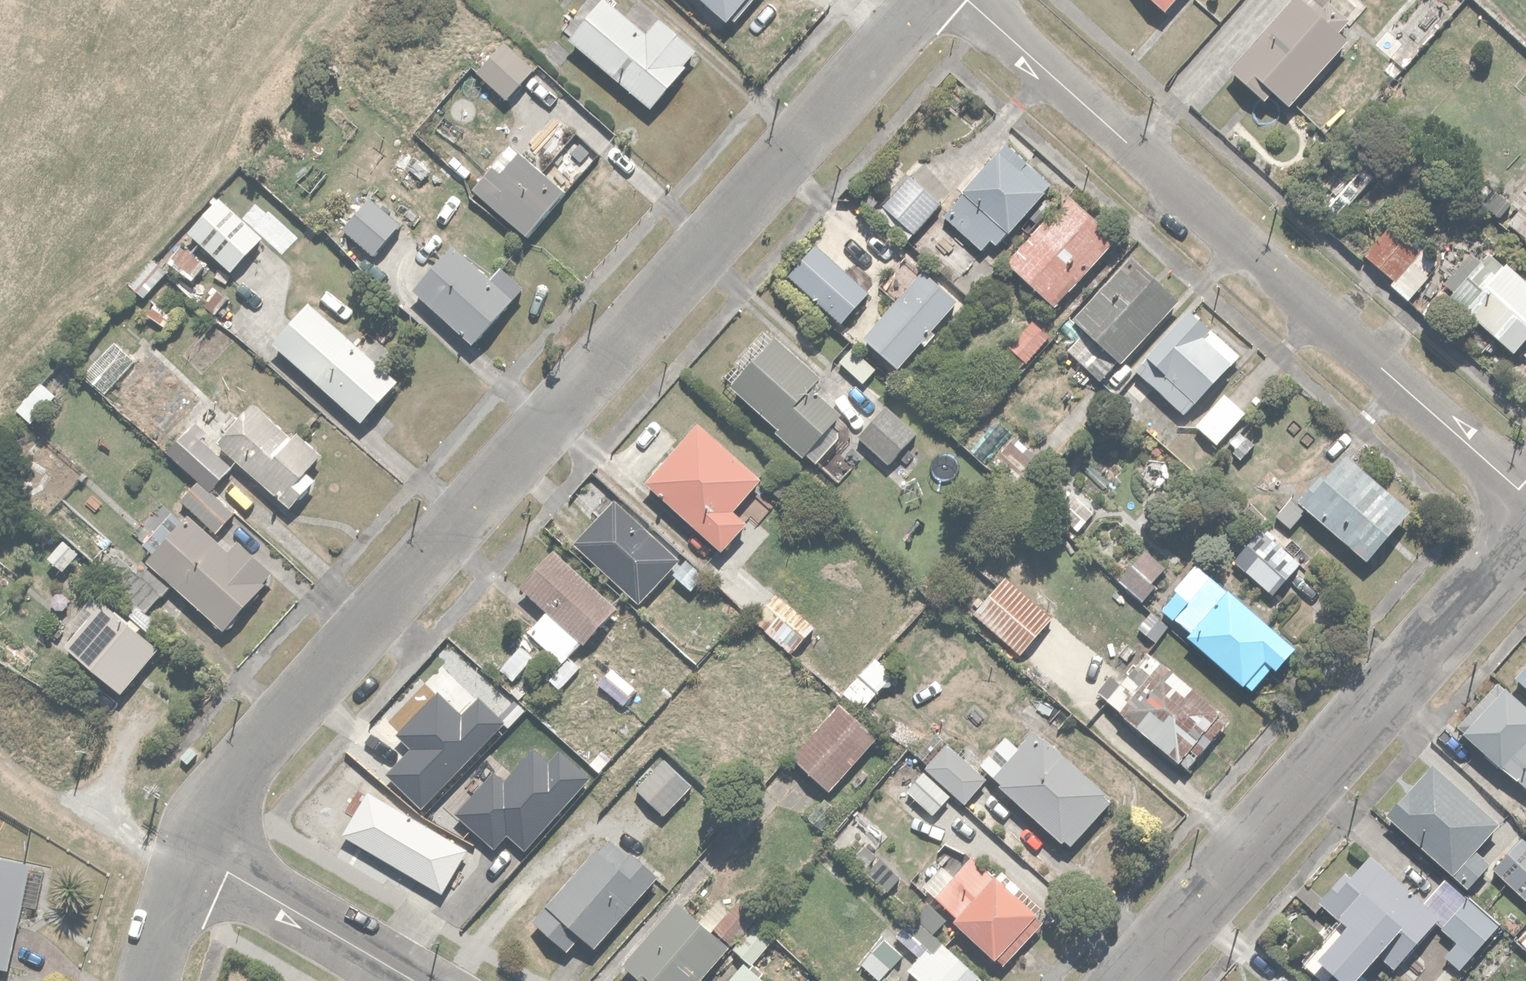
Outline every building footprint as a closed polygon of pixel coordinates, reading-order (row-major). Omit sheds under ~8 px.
[(569,37),(649,104),(696,49),(656,16),(644,30),(609,0),(600,0),(569,37)] [(723,16),(737,0),(705,0),(723,16)] [(1286,101),(1347,36),(1338,27),(1351,13),(1336,0),(1285,0),(1226,64),(1263,98),(1272,88),(1286,101)] [(1459,16),(1478,33),(1490,20),(1471,3),(1459,16)] [(1375,42),(1392,58),(1407,42),(1389,26),(1375,42)] [(504,39),(477,69),(507,96),(534,66),(504,39)] [(516,143),(474,187),(530,239),(572,195),(516,143)] [(1011,225),(1051,180),(1011,144),(971,189),(1011,225)] [(909,173),(884,203),(918,233),(934,214),(931,211),(941,200),(909,173)] [(1525,237),(1525,183),(1509,202),(1516,208),(1506,219),(1525,237)] [(222,193),(189,228),(230,267),(263,232),(222,193)] [(1058,301),(1118,237),(1070,193),(1010,257),(1058,301)] [(368,194),(343,223),(372,249),(397,220),(368,194)] [(1389,283),(1418,306),(1447,268),(1388,223),(1365,252),(1395,276),(1389,283)] [(887,302),(813,238),(802,251),(804,254),(788,271),(841,319),(835,326),(851,341),(887,302)] [(450,240),(411,285),(479,343),(526,287),(500,265),(491,275),(450,240)] [(207,261),(178,242),(165,261),(195,280),(207,261)] [(1504,256),(1495,267),(1469,246),(1441,280),(1452,290),(1448,295),(1512,348),(1525,330),(1525,275),(1504,256)] [(1124,360),(1182,300),(1135,255),(1077,315),(1124,360)] [(170,269),(154,256),(131,285),(147,298),(170,269)] [(956,295),(924,267),(865,334),(897,362),(956,295)] [(310,294),(271,338),(358,417),(397,374),(310,294)] [(1187,414),(1241,355),(1189,308),(1135,367),(1187,414)] [(1051,335),(1033,319),(1002,353),(1020,369),(1051,335)] [(808,374),(766,336),(726,379),(795,443),(828,407),(801,382),(808,374)] [(117,338),(86,373),(108,393),(140,358),(117,338)] [(877,365),(852,344),(839,360),(863,381),(877,365)] [(58,395),(42,381),(15,411),(31,426),(58,395)] [(1193,423),(1220,446),(1249,412),(1222,389),(1193,423)] [(293,432),(252,399),(239,415),(232,409),(218,426),(224,431),(216,441),(294,505),(317,476),(308,469),(324,450),(297,427),(293,432)] [(884,403),(856,434),(886,461),(914,431),(884,403)] [(756,507),(737,489),(755,469),(702,420),(648,478),(722,545),(756,507)] [(197,478),(215,490),(236,464),(189,425),(167,452),(197,478)] [(1401,507),(1350,459),(1308,503),(1359,551),(1401,507)] [(190,510),(213,530),(231,511),(197,479),(178,499),(190,510)] [(1068,487),(1052,505),(1078,527),(1093,509),(1068,487)] [(678,555),(613,495),(576,536),(641,595),(678,555)] [(213,530),(190,510),(183,517),(176,510),(173,508),(164,517),(161,515),(141,536),(153,547),(145,555),(175,584),(221,626),(275,568),(242,537),(232,548),(213,530)] [(1232,558),(1275,594),(1301,562),(1259,526),(1232,558)] [(175,584),(145,555),(139,562),(118,543),(90,572),(159,636),(180,615),(162,598),(175,584)] [(611,597),(556,548),(523,585),(578,634),(611,597)] [(1144,548),(1119,575),(1145,599),(1170,572),(1144,548)] [(1006,573),(973,609),(1022,653),(1055,616),(1006,573)] [(1282,636),(1219,582),(1186,620),(1249,675),(1282,636)] [(778,588),(752,615),(791,652),(817,624),(778,588)] [(76,627),(65,640),(121,689),(159,644),(140,628),(143,624),(132,615),(130,617),(105,596),(100,601),(93,595),(70,622),(76,627)] [(1234,713),(1149,640),(1103,693),(1188,765),(1234,713)] [(615,663),(599,680),(623,703),(639,686),(615,663)] [(1500,683),(1464,723),(1525,781),(1525,707),(1500,683)] [(801,731),(787,746),(828,785),(879,730),(844,697),(806,736),(801,731)] [(1126,796),(1052,731),(1010,778),(1084,843),(1126,796)] [(690,732),(636,784),(663,812),(717,760),(690,732)] [(949,739),(927,762),(963,796),(986,773),(949,739)] [(1495,815),(1431,760),(1387,812),(1451,866),(1495,815)] [(924,768),(907,786),(932,810),(950,791),(924,768)] [(1519,833),(1491,866),(1525,896),(1525,839),(1519,833)] [(595,942),(653,875),(610,838),(552,905),(595,942)] [(1432,902),(1369,845),(1328,891),(1350,910),(1317,946),(1349,975),(1382,938),(1392,947),(1432,902)] [(7,963),(25,858),(0,854),(0,962),(7,963)] [(1059,914),(1013,872),(972,919),(1018,960),(1059,914)] [(1443,951),(1461,965),(1497,919),(1465,894),(1440,926),(1454,937),(1443,951)] [(927,900),(897,932),(917,951),(948,919),(927,900)] [(685,904),(634,959),(658,980),(694,980),(728,943),(685,904)] [(755,921),(734,944),(753,961),(774,938),(755,921)] [(940,933),(908,966),(924,980),(971,980),(980,971),(940,933)] [(861,961),(878,976),(901,950),(885,935),(861,961)] [(726,980),(768,980),(747,960),(726,980)] [(1356,969),(1348,978),(1340,971),(1331,980),(1370,980),(1356,969)] [(878,980),(895,980),(885,973),(878,980)]
